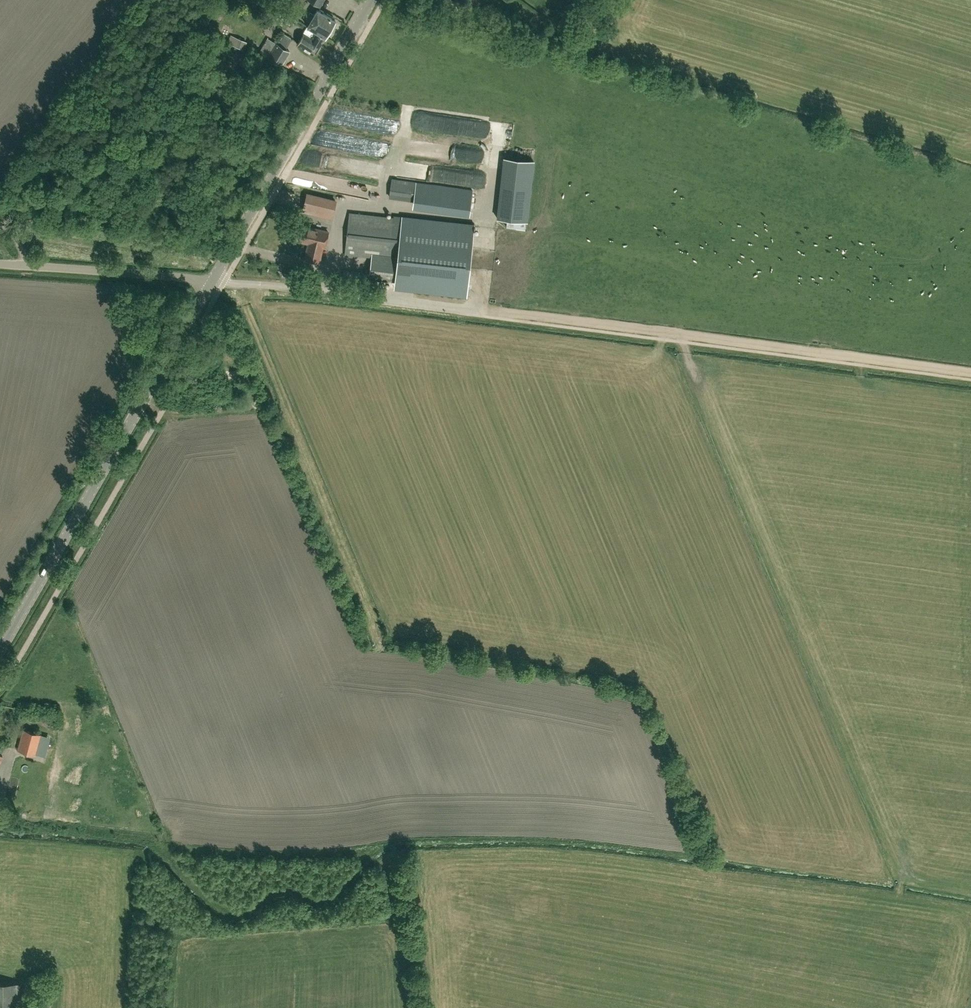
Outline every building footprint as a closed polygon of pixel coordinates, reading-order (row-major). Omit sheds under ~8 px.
[(307,26),(325,37),(335,21),(318,10),(314,15),(311,13),(306,19),(310,22),(307,26)] [(325,37),(307,26),(303,34),(297,44),(314,55),(325,37)] [(265,47),(270,38),(262,33),(256,42),(265,47)] [(289,51),(276,43),(267,58),(280,66),(289,51)] [(384,139),(379,142),(388,157),(393,154),(384,139)] [(455,194),(455,193),(420,190),(420,198),(430,199),(429,204),(436,204),(435,213),(460,215),(462,194),(455,194)] [(308,194),(303,210),(332,217),(336,201),(308,194)] [(350,214),(345,253),(398,259),(403,216),(394,215),(393,218),(350,214)] [(328,231),(300,224),(296,240),(305,242),(305,241),(309,242),(305,258),(319,262),(323,246),(325,247),(328,231)] [(366,269),(365,278),(395,282),(397,266),(371,263),(370,270),(366,269)] [(230,335),(222,338),(227,354),(236,351),(230,335)] [(36,755),(41,734),(24,729),(18,750),(36,755)] [(13,752),(9,770),(40,777),(44,759),(13,752)] [(21,983),(0,983),(0,1007),(21,1007),(21,983)]
